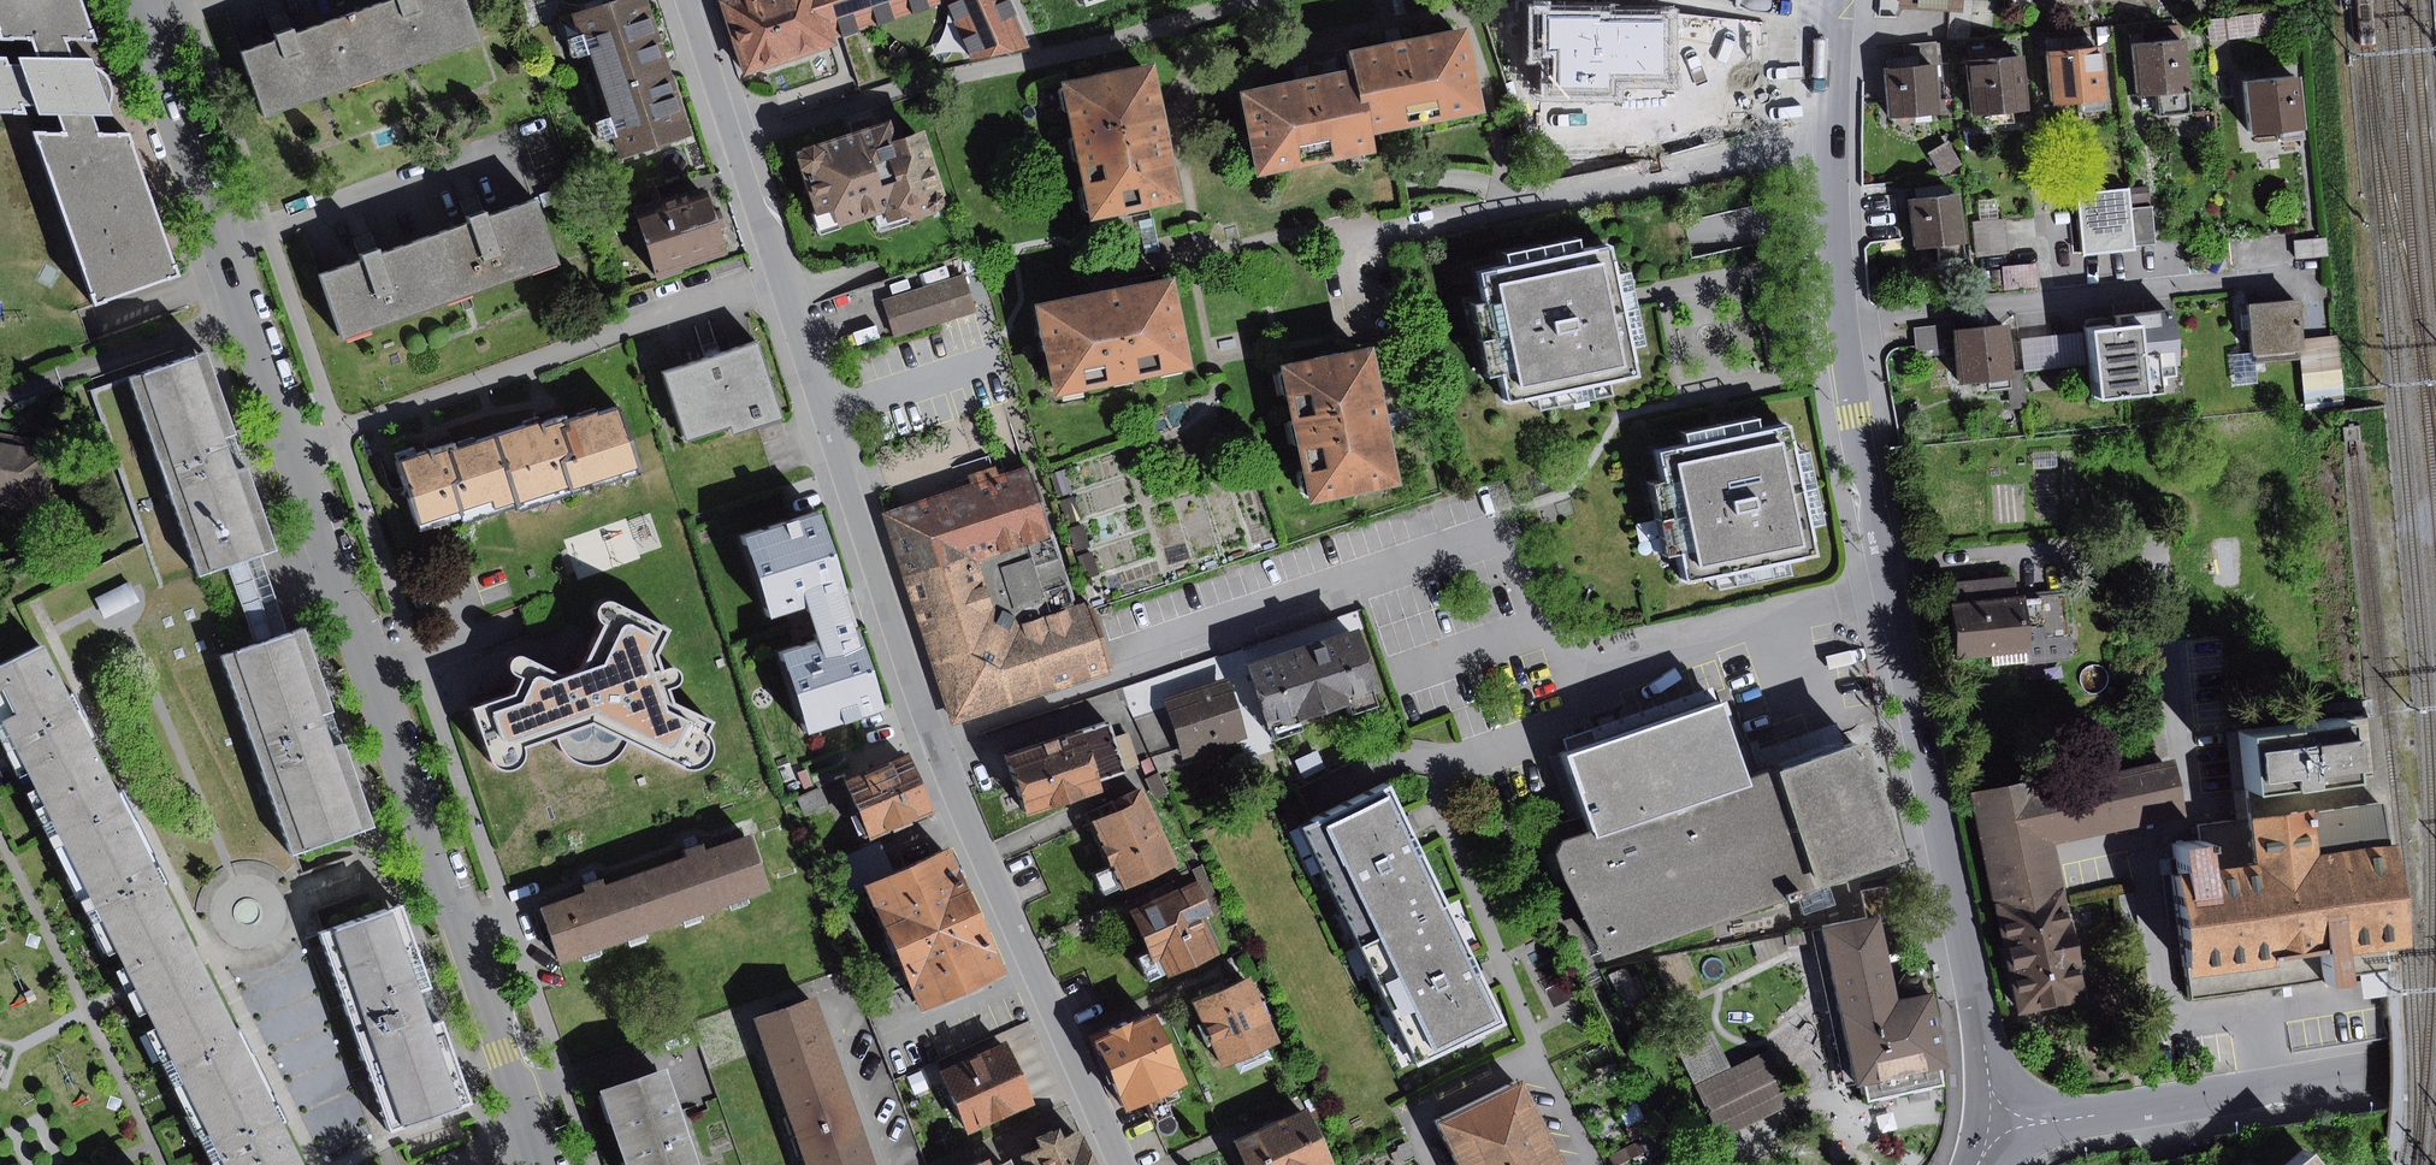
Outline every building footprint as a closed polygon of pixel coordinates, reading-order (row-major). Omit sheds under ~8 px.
[(182,276),(132,137),(101,137),(95,117),(114,116),(111,107),(114,102),(115,96),(115,90),(114,85),(111,79),(109,75),(104,71),(98,69),(95,59),(74,58),(69,41),(99,42),(84,0),(0,0),(0,30),(3,40),(35,40),(41,58),(22,59),(24,65),(10,65),(9,61),(0,61),(0,114),(28,116),(25,105),(38,106),(41,116),(63,117),(68,134),(35,133),(99,305),(182,276)] [(347,15),(369,77),(478,39),(464,0),(391,0),(347,15)] [(584,16),(628,161),(700,140),(657,0),(638,0),(584,16)] [(878,26),(869,0),(725,0),(720,1),(745,77),(839,46),(837,39),(842,37),(878,26)] [(878,26),(945,6),(970,60),(1034,49),(1012,0),(869,0),(878,26)] [(1901,6),(1967,10),(1968,0),(1902,0),(1901,6)] [(1644,9),(1529,8),(1529,64),(1543,64),(1543,96),(1617,97),(1617,82),(1676,83),(1677,10),(1644,9)] [(2274,13),(2207,21),(2210,41),(2276,34),(2274,13)] [(263,115),(369,77),(347,15),(295,34),(293,27),(284,30),(274,34),(276,40),(241,53),(263,115)] [(1720,28),(1714,114),(1749,117),(1755,30),(1720,28)] [(1355,54),(1358,71),(1372,137),(1489,113),(1472,30),(1396,46),(1355,54)] [(2189,42),(2136,46),(2140,96),(2158,95),(2159,117),(2195,114),(2189,42)] [(1904,45),(1906,59),(1917,58),(1918,69),(1936,67),(1934,43),(1904,45)] [(2102,48),(2051,54),(2057,106),(2083,103),(2084,114),(2109,111),(2102,48)] [(2027,57),(1969,63),(1975,117),(1992,115),(1993,126),(2017,123),(2016,114),(2032,112),(2027,57)] [(1890,70),(1885,71),(1890,119),(1940,114),(1936,67),(1918,69),(1917,58),(1906,59),(1889,61),(1890,70)] [(1155,65),(1063,84),(1091,225),(1183,206),(1170,140),(1155,65)] [(1302,81),(1244,93),(1261,177),(1375,154),(1372,137),(1358,71),(1302,81)] [(2303,78),(2250,83),(2255,137),(2286,134),(2286,142),(2309,140),(2303,78)] [(865,132),(796,154),(821,237),(878,217),(883,231),(938,215),(937,212),(945,210),(948,204),(948,195),(919,114),(865,132)] [(1950,141),(1930,153),(1944,176),(1963,164),(1950,141)] [(2128,186),(2077,191),(2082,253),(2134,249),(2134,247),(2130,208),(2128,186)] [(2132,189),(2134,208),(2152,206),(2150,187),(2132,189)] [(708,189),(637,211),(659,280),(686,272),(685,269),(729,255),(708,189)] [(1962,196),(1912,202),(1918,250),(1968,244),(1962,196)] [(467,224),(423,239),(445,302),(556,263),(534,200),(486,217),(484,211),(475,215),(465,218),(467,224)] [(2134,208),(2130,208),(2134,247),(2157,244),(2153,206),(2152,206),(2134,208)] [(1159,251),(1152,219),(1140,222),(1147,254),(1159,251)] [(2006,219),(1971,223),(1976,257),(2010,253),(2006,219)] [(1505,266),(1476,272),(1482,301),(1469,303),(1485,376),(1497,373),(1503,401),(1532,395),(1535,409),(1608,393),(1605,380),(1632,374),(1627,348),(1640,345),(1630,297),(1625,271),(1612,273),(1606,245),(1578,251),(1575,238),(1502,253),(1505,266)] [(341,338),(445,302),(423,239),(378,255),(376,248),(368,251),(359,254),(361,261),(319,276),(341,338)] [(2327,239),(2295,241),(2297,260),(2329,257),(2327,239)] [(2037,264),(2003,267),(2005,290),(2039,287),(2037,264)] [(967,274),(883,300),(895,338),(937,325),(979,312),(967,274)] [(1112,291),(1039,305),(1057,397),(1195,370),(1177,278),(1112,291)] [(2302,302),(2251,306),(2255,356),(2306,352),(2302,302)] [(2112,328),(2086,331),(2095,401),(2159,394),(2156,367),(2174,365),(2167,309),(2111,315),(2112,328)] [(1953,325),(1915,328),(1916,351),(1955,348),(1953,332),(1953,325)] [(2006,326),(1953,332),(1955,348),(1959,386),(1991,383),(1992,391),(2013,389),(2011,370),(2006,326)] [(2083,332),(2022,339),(2026,371),(2087,364),(2083,332)] [(2338,335),(2306,339),(2312,391),(2344,388),(2338,335)] [(782,418),(758,342),(712,356),(662,372),(684,441),(729,426),(731,434),(782,418)] [(1375,349),(1282,368),(1309,505),(1400,485),(1388,420),(1375,349)] [(204,351),(124,379),(194,577),(275,549),(246,466),(232,471),(220,438),(233,433),(204,351)] [(2254,353),(2232,356),(2236,385),(2257,383),(2254,353)] [(2024,369),(2011,370),(2013,389),(2015,408),(2027,407),(2024,369)] [(635,468),(614,403),(496,442),(514,498),(517,506),(635,468)] [(1680,446),(1653,451),(1659,479),(1646,482),(1660,554),(1674,552),(1680,581),(1707,575),(1710,588),(1784,574),(1781,560),(1810,554),(1804,526),(1816,524),(1802,449),(1788,452),(1783,424),(1753,430),(1750,417),(1724,422),(1677,431),(1680,446)] [(1933,431),(1920,433),(1921,443),(1934,442),(1933,431)] [(492,432),(395,463),(417,530),(514,498),(496,442),(492,432)] [(52,514),(66,446),(0,434),(0,505),(52,514)] [(1078,609),(1031,466),(989,480),(883,515),(954,727),(1114,674),(1091,605),(1078,609)] [(1066,469),(1050,474),(1057,497),(1073,492),(1066,469)] [(1074,497),(1059,501),(1067,524),(1081,519),(1074,497)] [(845,590),(819,509),(738,536),(764,617),(802,605),(814,639),(776,652),(804,734),(887,707),(862,629),(858,631),(844,591),(845,590)] [(1083,525),(1069,529),(1076,552),(1091,548),(1083,525)] [(1093,552),(1078,557),(1084,579),(1100,574),(1093,552)] [(1960,605),(1957,606),(1961,658),(2033,652),(2031,639),(2028,601),(2019,601),(2018,578),(1958,583),(1960,605)] [(1101,580),(1086,584),(1092,603),(1107,599),(1101,580)] [(129,582),(96,600),(106,619),(139,601),(129,582)] [(2067,598),(2028,601),(2031,639),(2070,636),(2067,598)] [(510,694),(469,708),(487,759),(491,765),(498,769),(507,769),(515,766),(519,760),(521,754),(520,746),(552,735),(556,748),(564,757),(575,763),(587,765),(600,763),(611,756),(618,749),(623,739),(682,768),(687,769),(694,768),(700,765),(704,761),(707,755),(708,748),(708,743),(706,738),(702,733),(708,721),(668,703),(663,689),(672,685),(676,682),(677,677),(675,672),(672,668),(666,667),(657,670),(652,654),(664,629),(610,603),(605,601),(599,602),(595,605),(593,611),(593,616),(594,620),(601,624),(576,671),(560,678),(519,657),(515,655),(509,658),(506,661),(505,666),(507,670),(510,673),(517,677),(510,694)] [(302,626),(218,655),(254,759),(323,735),(317,718),(332,713),(302,626)] [(1363,630),(1251,665),(1272,732),(1276,730),(1279,740),(1306,732),(1302,721),(1352,706),(1355,715),(1382,707),(1379,697),(1384,696),(1363,630)] [(2031,639),(2033,652),(2033,663),(2075,660),(2074,636),(2070,636),(2031,639)] [(33,781),(96,749),(42,643),(0,664),(0,716),(33,781)] [(1230,683),(1166,702),(1183,759),(1247,740),(1230,683)] [(1727,706),(1573,757),(1598,833),(1566,842),(1558,856),(1607,961),(1801,897),(1806,915),(1838,905),(1833,887),(1910,863),(1872,745),(1755,782),(1727,706)] [(1107,721),(1005,753),(1025,814),(1103,790),(1098,776),(1122,769),(1113,739),(1107,721)] [(2364,727),(2245,740),(2253,815),(2372,802),(2364,727)] [(1129,733),(1113,739),(1122,769),(1139,764),(1129,733)] [(323,735),(254,759),(288,857),(374,828),(344,743),(328,749),(323,735)] [(2070,756),(2090,753),(2088,735),(2067,738),(2070,756)] [(33,781),(87,887),(150,856),(96,749),(33,781)] [(1318,751),(1297,761),(1305,778),(1326,768),(1318,751)] [(912,755),(847,782),(871,840),(937,813),(912,755)] [(2046,791),(2057,841),(2174,817),(2164,767),(2046,791)] [(1974,795),(1995,903),(2067,888),(2057,841),(2046,791),(2044,780),(1974,795)] [(1443,906),(1384,784),(1298,825),(1356,947),(1443,906)] [(821,787),(797,798),(805,816),(829,805),(821,787)] [(1116,813),(1092,824),(1113,869),(1099,875),(1108,893),(1121,887),(1123,892),(1180,866),(1144,788),(1112,803),(1116,813)] [(2173,874),(2187,997),(2381,975),(2377,945),(2394,943),(2378,801),(2372,802),(2253,815),(2193,822),(2196,846),(2184,847),(2186,872),(2173,874)] [(773,891),(753,834),(700,853),(647,872),(668,929),(773,891)] [(873,891),(897,881),(882,843),(838,860),(853,898),(873,891)] [(1011,975),(957,854),(897,881),(873,891),(927,1012),(1011,975)] [(137,987),(140,994),(203,962),(199,954),(150,856),(87,887),(137,987)] [(668,929),(647,872),(597,890),(542,909),(563,966),(668,929)] [(1904,883),(1861,892),(1867,920),(1883,917),(1910,911),(1904,883)] [(1199,885),(1136,914),(1154,952),(1139,958),(1151,984),(1169,976),(1171,980),(1230,952),(1229,948),(1216,923),(1199,885)] [(2067,888),(1995,903),(2018,1016),(2090,1001),(2067,888)] [(397,905),(318,932),(386,1132),(468,1104),(438,1018),(428,1021),(416,989),(425,986),(397,905)] [(1499,1023),(1443,906),(1356,947),(1412,1064),(1499,1023)] [(1867,920),(1825,929),(1860,1088),(1868,1086),(1871,1101),(1945,1085),(1941,1070),(1952,1067),(1933,980),(1918,972),(1907,974),(1898,986),(1883,917),(1867,920)] [(140,994),(194,1100),(257,1069),(203,962),(140,994)] [(1626,968),(1610,975),(1623,1004),(1639,996),(1626,968)] [(1252,978),(1195,1004),(1224,1067),(1236,1061),(1269,1046),(1281,1040),(1252,978)] [(798,1140),(862,1117),(821,998),(757,1021),(798,1140)] [(1131,1020),(1094,1038),(1129,1113),(1191,1084),(1158,1013),(1133,1025),(1131,1020)] [(1800,1101),(1774,1049),(1732,1069),(1713,1031),(1677,1049),(1722,1140),(1800,1101)] [(1040,1106),(1014,1042),(942,1071),(968,1135),(1040,1106)] [(1269,1046),(1236,1061),(1241,1073),(1275,1058),(1269,1046)] [(227,1164),(306,1164),(281,1116),(257,1069),(194,1100),(227,1164)] [(607,1097),(632,1164),(711,1164),(677,1070),(607,1097)] [(1457,1164),(1538,1164),(1561,1154),(1523,1077),(1435,1120),(1457,1164)] [(1237,1143),(1248,1164),(1336,1164),(1311,1109),(1237,1143)] [(862,1117),(798,1140),(807,1164),(879,1164),(862,1117)] [(1024,1157),(1027,1164),(1098,1164),(1083,1132),(1067,1140),(1063,1130),(1039,1140),(1043,1149),(1024,1157)] [(1409,1142),(1398,1147),(1405,1162),(1415,1157),(1409,1142)] [(2300,1153),(2286,1164),(2310,1164),(2300,1153)] [(1561,1154),(1538,1164),(1566,1164),(1561,1154)]
